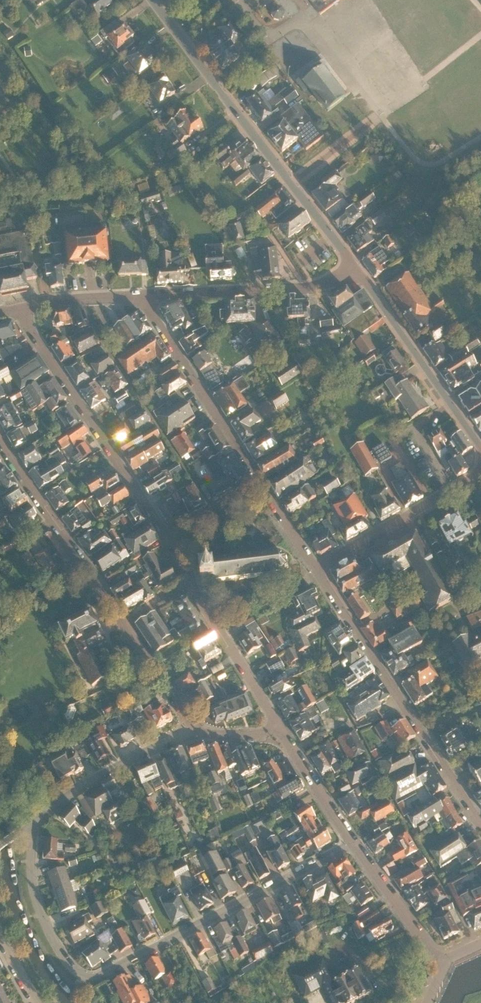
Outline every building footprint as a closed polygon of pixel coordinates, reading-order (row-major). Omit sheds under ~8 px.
[(108,0),(95,0),(96,2),(90,7),(90,8),(89,9),(82,0),(80,0),(69,7),(77,17),(86,10),(90,15),(93,12),(99,19),(114,8),(108,0)] [(320,14),(340,0),(310,0),(320,14)] [(275,22),(286,16),(281,6),(270,11),(275,22)] [(207,49),(222,70),(240,58),(232,46),(243,38),(231,21),(219,30),(224,37),(207,49)] [(120,29),(115,23),(101,33),(106,40),(108,38),(118,50),(123,46),(126,50),(134,44),(132,40),(134,38),(134,37),(135,36),(134,34),(132,32),(131,33),(125,25),(120,29)] [(8,41),(15,36),(10,29),(3,33),(8,41)] [(91,41),(96,48),(103,43),(98,36),(91,41)] [(33,57),(32,48),(24,49),(25,57),(33,57)] [(137,73),(140,76),(154,65),(142,49),(127,60),(130,63),(124,68),(131,77),(137,73)] [(308,74),(298,82),(310,98),(315,94),(320,99),(319,100),(320,99),(324,105),(323,106),(324,105),(326,108),(325,108),(326,109),(327,108),(328,111),(328,112),(329,111),(344,99),(345,99),(344,98),(343,99),(339,93),(340,93),(340,92),(339,93),(335,88),(336,87),(335,87),(334,87),(330,82),(331,81),(330,82),(326,76),(331,72),(323,62),(313,70),(312,70),(311,70),(312,71),(309,73),(308,73),(307,73),(308,74)] [(108,84),(118,77),(113,69),(103,77),(108,84)] [(256,79),(262,87),(276,77),(271,70),(256,79)] [(148,88),(161,105),(175,94),(163,77),(148,88)] [(284,101),(287,105),(298,97),(292,88),(281,97),(284,101)] [(254,113),(268,103),(262,96),(265,94),(266,93),(262,89),(255,94),(255,95),(246,102),(254,113)] [(274,110),(268,103),(254,113),(261,121),(263,124),(267,121),(272,117),(279,111),(277,108),(274,110)] [(299,105),(290,111),(281,118),(283,122),(267,134),(282,153),(298,141),(306,151),(324,137),(299,105)] [(197,121),(196,121),(193,123),(185,112),(175,120),(175,121),(168,127),(178,139),(169,146),(178,157),(188,150),(183,144),(189,139),(189,140),(203,129),(197,121)] [(243,171),(251,166),(249,164),(260,156),(248,141),(232,153),(226,147),(214,156),(224,170),(235,161),(243,171)] [(252,167),(249,168),(262,185),(275,175),(262,159),(252,167)] [(247,171),(233,182),(236,186),(250,175),(247,171)] [(327,213),(332,220),(348,207),(337,192),(339,191),(335,186),(342,180),(336,172),(322,183),(325,186),(312,196),(326,213),(327,213)] [(195,193),(203,187),(198,180),(190,185),(195,193)] [(148,183),(138,187),(141,194),(150,191),(148,183)] [(255,211),(262,219),(270,213),(276,220),(296,204),(284,188),(255,211)] [(470,190),(462,192),(464,201),(472,199),(470,190)] [(363,207),(363,209),(376,199),(371,193),(354,206),(354,205),(333,221),(342,234),(355,223),(355,222),(362,217),(358,211),(363,207)] [(251,215),(249,209),(231,216),(234,222),(251,215)] [(279,226),(289,239),(311,223),(301,210),(279,226)] [(370,219),(375,226),(387,218),(381,210),(370,219)] [(18,218),(5,220),(6,223),(0,224),(0,291),(1,295),(14,293),(28,290),(26,281),(34,279),(37,278),(28,232),(26,232),(24,225),(19,226),(18,218)] [(66,230),(69,266),(109,263),(105,223),(86,225),(86,228),(66,230)] [(245,239),(240,223),(229,226),(230,229),(224,230),(229,244),(245,239)] [(348,241),(357,254),(374,241),(368,234),(371,232),(373,231),(368,224),(361,229),(356,232),(358,234),(348,241)] [(409,225),(404,229),(410,237),(415,234),(409,225)] [(379,235),(383,240),(389,236),(385,231),(379,235)] [(184,234),(180,236),(186,252),(191,250),(184,234)] [(417,247),(422,244),(415,234),(410,237),(417,247)] [(388,249),(395,245),(390,237),(383,241),(388,249)] [(62,256),(60,244),(54,245),(55,257),(62,256)] [(231,264),(223,264),(222,248),(206,249),(207,269),(211,268),(211,281),(232,280),(232,276),(235,276),(236,274),(236,271),(234,269),(232,269),(231,264)] [(242,248),(235,252),(240,260),(246,256),(242,248)] [(263,272),(263,280),(280,279),(276,248),(252,250),(254,273),(263,272)] [(362,262),(374,278),(383,272),(388,269),(385,264),(388,262),(379,248),(369,256),(369,257),(362,262)] [(182,255),(181,256),(171,261),(171,254),(160,255),(161,271),(158,271),(159,284),(181,283),(180,272),(190,272),(182,255)] [(193,255),(188,257),(192,269),(198,267),(193,255)] [(147,262),(141,262),(118,263),(119,277),(142,276),(148,275),(147,262)] [(50,277),(51,289),(64,287),(61,266),(46,268),(47,277),(50,277)] [(429,333),(442,324),(434,329),(432,325),(433,325),(427,316),(445,305),(442,300),(431,307),(410,273),(387,287),(405,316),(404,317),(416,336),(427,329),(429,333)] [(333,313),(353,341),(363,334),(383,320),(363,291),(353,299),(346,289),(329,301),(336,310),(333,313)] [(297,302),(297,299),(287,299),(288,310),(284,310),(285,321),(298,320),(299,345),(310,344),(308,320),(310,320),(309,301),(297,302)] [(255,323),(254,301),(225,302),(226,312),(221,313),(221,321),(226,321),(226,325),(249,324),(260,341),(281,340),(270,322),(255,323)] [(191,322),(179,302),(170,304),(160,310),(173,332),(180,329),(184,336),(195,329),(197,333),(207,329),(203,322),(202,323),(198,317),(191,322)] [(75,335),(90,328),(90,327),(84,308),(73,312),(79,330),(74,332),(75,335)] [(69,309),(62,310),(51,311),(54,327),(72,324),(69,309)] [(152,330),(139,311),(123,322),(123,323),(114,329),(127,347),(141,337),(142,337),(152,330)] [(319,320),(321,329),(334,327),(332,318),(319,320)] [(5,366),(11,376),(14,380),(21,392),(49,373),(38,355),(25,364),(22,349),(19,346),(16,337),(17,337),(12,322),(0,325),(0,356),(5,366)] [(444,323),(442,324),(429,333),(435,342),(451,333),(444,323)] [(99,344),(90,328),(75,335),(75,336),(70,339),(73,344),(75,343),(81,354),(99,344)] [(210,334),(207,330),(192,335),(180,344),(188,356),(202,347),(199,342),(210,334)] [(246,345),(252,340),(244,330),(238,336),(246,345)] [(52,344),(62,340),(63,340),(59,332),(49,336),(52,344)] [(156,340),(152,335),(117,358),(128,375),(132,372),(137,379),(148,372),(143,365),(147,363),(149,364),(157,359),(160,364),(171,356),(159,338),(156,340)] [(355,344),(364,359),(376,351),(366,336),(355,344)] [(471,352),(480,344),(477,339),(467,347),(471,352)] [(66,342),(62,344),(52,349),(61,363),(74,356),(70,349),(66,342)] [(451,360),(453,363),(469,353),(468,352),(468,353),(465,347),(450,356),(446,351),(441,343),(435,346),(434,344),(424,351),(435,368),(450,358),(451,360)] [(205,347),(197,352),(200,357),(208,352),(205,347)] [(383,354),(391,367),(393,371),(392,372),(386,371),(384,367),(380,366),(376,369),(376,373),(378,376),(382,377),(385,374),(392,376),(395,374),(396,375),(407,368),(393,347),(383,354)] [(201,372),(213,390),(223,384),(211,366),(212,365),(205,354),(193,362),(200,373),(201,372)] [(376,361),(372,355),(364,361),(368,367),(376,361)] [(477,366),(470,355),(440,374),(447,384),(453,394),(474,380),(473,378),(480,373),(480,363),(477,366)] [(107,356),(92,366),(98,375),(113,366),(107,356)] [(303,374),(293,358),(272,372),(283,387),(303,374)] [(89,379),(77,361),(65,369),(77,387),(89,379)] [(158,379),(162,385),(180,373),(174,364),(157,375),(159,379),(158,379)] [(11,376),(5,366),(0,369),(0,381),(0,382),(4,380),(6,384),(14,380),(11,376)] [(119,391),(128,386),(116,368),(108,374),(108,375),(105,377),(115,393),(119,391)] [(186,384),(181,376),(162,388),(162,389),(156,393),(161,401),(168,397),(168,398),(177,393),(176,391),(186,384)] [(243,378),(214,397),(227,418),(247,405),(240,394),(249,388),(243,378)] [(54,379),(39,389),(36,384),(21,394),(33,412),(43,405),(49,415),(59,408),(58,406),(67,399),(54,379)] [(398,387),(390,392),(396,401),(398,400),(411,420),(427,410),(420,400),(407,381),(398,387)] [(105,400),(94,383),(90,386),(89,386),(81,392),(92,409),(101,403),(105,400)] [(480,387),(476,393),(471,392),(458,401),(468,415),(480,407),(480,386),(480,387)] [(372,393),(376,400),(380,397),(376,390),(372,393)] [(14,402),(17,407),(24,403),(21,398),(22,398),(19,392),(9,397),(13,403),(14,402)] [(128,398),(125,392),(115,399),(118,404),(128,398)] [(288,402),(282,392),(270,400),(276,410),(288,402)] [(195,419),(184,401),(173,408),(170,403),(153,413),(168,435),(184,425),(184,426),(195,419)] [(6,434),(22,425),(10,404),(0,410),(0,423),(6,434)] [(128,416),(137,410),(133,404),(124,409),(125,411),(120,414),(123,419),(128,416)] [(69,405),(62,410),(57,414),(68,431),(80,422),(69,405)] [(231,425),(243,443),(254,436),(250,429),(261,421),(254,410),(231,425)] [(470,417),(480,433),(480,432),(480,411),(470,417)] [(130,422),(136,431),(150,421),(144,412),(129,421),(130,422)] [(37,427),(34,421),(25,425),(29,432),(37,427)] [(117,445),(132,436),(133,436),(125,424),(125,425),(124,423),(108,433),(116,446),(117,445)] [(82,425),(67,435),(57,442),(62,449),(70,445),(68,442),(70,440),(75,446),(83,440),(81,438),(88,433),(82,425)] [(203,453),(208,461),(215,457),(230,448),(216,427),(205,434),(203,431),(200,434),(210,449),(203,453)] [(135,434),(133,436),(132,436),(117,445),(126,457),(139,449),(160,437),(155,429),(141,437),(138,432),(137,433),(135,434)] [(27,442),(20,430),(8,437),(15,449),(27,442)] [(449,453),(444,444),(446,443),(439,431),(428,437),(440,458),(449,453)] [(52,437),(55,441),(61,438),(58,433),(52,437)] [(451,440),(462,457),(473,450),(462,433),(451,440)] [(182,458),(190,453),(194,450),(184,434),(172,442),(182,458)] [(245,447),(256,464),(267,458),(266,456),(278,448),(269,435),(257,442),(256,440),(245,447)] [(325,445),(321,439),(312,444),(316,450),(325,445)] [(139,449),(126,457),(134,453),(125,458),(134,471),(148,463),(147,462),(165,451),(159,440),(151,445),(150,444),(140,450),(139,449)] [(76,449),(83,459),(92,453),(85,443),(76,449)] [(378,469),(364,443),(350,451),(365,477),(378,469)] [(384,444),(373,450),(381,464),(392,458),(384,444)] [(269,482),(305,460),(304,459),(299,462),(289,446),(268,458),(269,459),(258,466),(267,480),(277,473),(279,476),(269,482)] [(19,456),(28,469),(41,461),(33,447),(19,456)] [(48,453),(52,458),(60,453),(56,447),(48,453)] [(199,447),(194,450),(190,453),(195,460),(204,455),(199,447)] [(453,461),(449,453),(440,458),(439,459),(447,471),(451,469),(457,478),(468,471),(460,457),(453,461)] [(64,474),(62,470),(60,467),(66,463),(61,454),(45,464),(45,465),(31,473),(36,481),(36,482),(40,489),(64,474)] [(215,457),(208,461),(205,464),(218,484),(210,488),(204,479),(198,484),(209,500),(211,499),(213,501),(235,490),(236,492),(252,484),(233,455),(219,464),(215,457)] [(307,458),(305,460),(269,482),(279,499),(314,476),(307,464),(310,462),(307,458)] [(167,470),(172,478),(182,471),(177,463),(167,470)] [(146,472),(151,479),(162,473),(157,465),(146,472)] [(8,493),(18,486),(6,468),(0,472),(0,494),(2,496),(7,493),(8,493)] [(116,473),(111,476),(108,472),(98,478),(96,475),(84,482),(92,494),(103,488),(106,494),(122,484),(116,473)] [(159,490),(160,492),(166,488),(165,486),(172,481),(166,472),(158,478),(159,479),(145,489),(150,496),(159,490)] [(423,497),(409,475),(392,485),(406,507),(423,497)] [(321,486),(328,495),(341,487),(334,477),(321,486)] [(60,485),(66,493),(72,489),(66,481),(60,485)] [(182,500),(191,514),(207,506),(193,485),(186,489),(191,496),(182,500)] [(316,497),(309,486),(301,491),(301,490),(283,502),(285,505),(285,506),(285,507),(285,509),(288,512),(290,513),(291,514),(309,503),(309,502),(316,497)] [(129,496),(123,487),(108,497),(107,494),(97,500),(102,508),(112,502),(114,506),(129,496)] [(23,496),(19,489),(2,501),(7,508),(0,513),(0,516),(3,520),(14,515),(13,513),(29,502),(24,495),(23,496)] [(47,497),(56,511),(68,502),(58,489),(47,497)] [(391,502),(385,491),(372,498),(378,510),(375,511),(381,522),(401,511),(395,500),(391,502)] [(182,502),(178,493),(173,496),(176,505),(182,502)] [(368,517),(355,495),(334,507),(346,528),(341,531),(347,541),(368,529),(362,520),(368,517)] [(183,517),(171,500),(167,502),(168,503),(159,509),(170,526),(183,517)] [(112,509),(116,516),(120,513),(117,507),(112,509)] [(127,510),(122,513),(125,518),(128,516),(135,527),(146,519),(138,507),(129,512),(127,510)] [(31,509),(31,508),(23,513),(21,511),(9,519),(19,533),(34,522),(32,519),(36,516),(36,515),(36,513),(34,509),(31,509)] [(90,521),(88,523),(77,509),(62,520),(72,533),(81,527),(84,532),(93,525),(90,521)] [(125,518),(122,513),(110,521),(113,526),(121,521),(124,526),(128,523),(125,518)] [(466,524),(463,525),(458,515),(436,527),(456,564),(464,560),(457,546),(473,537),(466,524)] [(476,518),(468,523),(472,529),(480,524),(480,515),(476,518)] [(8,524),(6,519),(0,523),(0,528),(0,529),(8,524)] [(318,556),(321,556),(337,547),(332,537),(336,535),(328,521),(324,524),(328,531),(310,541),(318,555),(318,556)] [(130,556),(134,561),(142,556),(139,552),(159,540),(150,526),(132,536),(130,532),(123,537),(133,554),(130,556)] [(109,534),(114,542),(119,539),(114,530),(109,534)] [(97,537),(92,531),(89,533),(78,541),(90,558),(112,542),(105,532),(97,537)] [(49,577),(61,569),(62,570),(72,563),(51,534),(40,541),(46,549),(35,557),(49,577)] [(415,573),(410,575),(419,591),(421,599),(429,613),(435,609),(436,610),(453,600),(416,534),(372,559),(380,573),(406,558),(415,573)] [(21,547),(18,540),(4,546),(6,551),(12,549),(13,551),(21,547)] [(120,554),(121,555),(127,550),(119,540),(111,547),(112,549),(95,561),(103,573),(122,560),(118,555),(120,554)] [(431,546),(437,556),(443,552),(438,543),(431,546)] [(34,561),(28,551),(22,555),(22,558),(27,564),(29,565),(34,561)] [(154,578),(164,571),(154,554),(144,560),(147,566),(146,567),(151,577),(153,576),(154,578)] [(214,580),(214,583),(281,575),(286,568),(285,559),(278,554),(212,562),(212,567),(199,569),(201,582),(214,580)] [(337,584),(371,565),(369,561),(359,566),(355,558),(331,572),(337,584)] [(371,565),(337,584),(343,595),(379,576),(373,565),(371,565)] [(129,567),(116,576),(119,581),(132,572),(129,567)] [(164,571),(154,578),(160,587),(176,578),(170,568),(164,571)] [(129,579),(111,591),(125,612),(143,601),(145,603),(154,597),(143,580),(133,587),(129,579)] [(299,626),(314,620),(312,616),(320,612),(315,600),(318,599),(314,590),(296,599),(296,600),(293,601),(297,610),(300,608),(304,615),(296,619),(291,622),(294,629),(299,626)] [(422,606),(414,592),(390,607),(398,621),(422,606)] [(173,603),(184,622),(199,613),(188,595),(173,603)] [(348,602),(360,620),(369,614),(357,596),(348,602)] [(107,643),(96,621),(91,611),(59,628),(66,643),(72,640),(80,656),(78,657),(93,687),(111,677),(96,649),(107,643)] [(479,658),(480,657),(480,612),(466,618),(475,634),(468,638),(453,645),(465,668),(480,660),(479,658)] [(155,654),(174,642),(155,613),(137,626),(155,654)] [(199,613),(184,622),(188,628),(203,620),(199,613)] [(253,618),(243,623),(246,628),(255,622),(253,618)] [(315,619),(314,620),(299,626),(294,629),(290,631),(299,653),(310,648),(306,637),(321,630),(315,619)] [(210,632),(203,620),(188,628),(195,641),(210,632)] [(414,626),(411,620),(402,625),(405,631),(414,626)] [(238,640),(248,655),(262,647),(258,641),(263,638),(257,629),(259,628),(255,622),(246,628),(249,633),(238,640)] [(385,629),(380,633),(373,622),(361,630),(374,649),(391,637),(385,629)] [(329,665),(338,660),(357,647),(354,642),(341,623),(326,633),(326,636),(337,653),(326,660),(329,665)] [(422,644),(413,630),(389,643),(393,649),(381,657),(394,676),(409,666),(411,668),(416,664),(411,657),(406,661),(402,655),(422,644)] [(180,639),(177,634),(172,637),(175,642),(180,639)] [(198,663),(202,670),(207,667),(205,664),(221,654),(215,644),(216,643),(211,634),(192,645),(198,655),(199,655),(202,661),(198,663)] [(286,645),(281,637),(271,642),(276,650),(286,645)] [(263,649),(270,660),(277,656),(271,645),(263,649)] [(338,660),(329,665),(333,672),(342,666),(345,672),(365,659),(357,647),(338,660)] [(285,654),(292,665),(300,660),(293,649),(285,654)] [(284,666),(279,658),(267,665),(272,673),(284,666)] [(374,674),(366,661),(338,681),(346,693),(374,674)] [(438,678),(427,661),(409,672),(414,679),(403,686),(415,706),(432,695),(426,686),(438,678)] [(220,665),(210,670),(214,676),(224,670),(220,665)] [(223,671),(231,691),(242,686),(234,667),(223,671)] [(175,683),(182,693),(195,684),(189,674),(175,683)] [(289,680),(285,674),(275,680),(276,683),(269,687),(274,696),(283,691),(284,693),(297,685),(292,678),(289,680)] [(390,697),(377,678),(367,684),(367,685),(356,692),(359,697),(348,705),(358,720),(381,705),(380,704),(390,697)] [(214,698),(205,681),(197,685),(199,689),(187,695),(191,701),(190,701),(195,709),(207,703),(206,702),(214,698)] [(305,704),(308,709),(317,704),(306,686),(298,691),(305,703),(305,704)] [(213,710),(210,711),(215,724),(225,720),(227,723),(253,712),(246,694),(217,706),(211,708),(213,710)] [(302,713),(308,709),(305,704),(298,708),(291,696),(278,704),(287,720),(301,712),(302,713)] [(322,708),(327,706),(324,701),(316,705),(321,714),(325,713),(322,708)] [(122,708),(118,702),(101,711),(105,717),(122,708)] [(143,712),(139,705),(128,711),(134,723),(142,719),(139,714),(143,712)] [(167,713),(163,706),(155,710),(153,707),(144,712),(151,725),(152,724),(155,730),(172,721),(168,713),(167,713)] [(318,716),(313,707),(304,713),(305,714),(290,724),(301,742),(312,735),(311,734),(316,731),(310,721),(318,716)] [(122,714),(128,725),(133,722),(127,711),(122,714)] [(394,734),(401,746),(416,737),(405,720),(391,729),(387,722),(376,728),(384,741),(394,734)] [(87,743),(98,762),(109,756),(104,747),(105,747),(102,741),(108,738),(101,727),(93,732),(96,738),(87,743)] [(129,727),(124,730),(122,727),(111,733),(116,741),(121,749),(129,744),(128,743),(135,738),(129,727)] [(469,747),(457,729),(441,739),(448,749),(446,755),(448,758),(452,759),(462,752),(466,758),(478,750),(475,744),(469,747)] [(365,753),(354,732),(339,740),(349,761),(365,753)] [(74,734),(68,739),(71,742),(76,737),(74,734)] [(207,753),(206,754),(202,742),(187,748),(191,759),(194,763),(199,761),(200,763),(210,759),(207,753)] [(341,762),(328,742),(318,748),(320,751),(321,753),(312,759),(322,776),(332,769),(335,775),(331,768),(340,763),(341,762)] [(68,745),(59,750),(60,752),(57,753),(61,761),(64,759),(72,776),(75,775),(84,770),(80,762),(81,762),(75,751),(69,754),(67,751),(70,749),(68,745)] [(207,750),(218,774),(228,769),(218,745),(207,750)] [(237,766),(232,755),(228,746),(221,749),(230,769),(237,766)] [(232,755),(237,766),(242,777),(260,769),(250,747),(232,755)] [(191,769),(182,748),(169,754),(170,755),(165,757),(179,788),(184,786),(179,774),(191,769)] [(60,752),(59,750),(43,759),(47,766),(39,770),(49,789),(72,776),(64,759),(61,761),(57,753),(60,752)] [(382,758),(378,750),(371,753),(375,761),(382,758)] [(385,781),(415,766),(408,753),(397,759),(394,755),(379,763),(387,779),(385,781)] [(264,767),(276,790),(297,777),(287,759),(276,766),(273,762),(264,767)] [(480,787),(480,759),(468,767),(480,787)] [(151,761),(142,765),(155,790),(164,786),(162,782),(165,780),(168,785),(170,788),(172,790),(178,787),(165,762),(158,765),(162,773),(158,775),(151,761)] [(360,781),(363,786),(377,778),(370,764),(362,768),(361,766),(347,773),(353,785),(360,781)] [(415,766),(385,781),(398,805),(417,795),(415,792),(424,786),(432,797),(446,788),(431,764),(418,771),(415,766)] [(155,790),(142,765),(135,769),(149,796),(153,794),(147,783),(150,781),(155,790)] [(207,775),(212,787),(220,784),(215,772),(207,775)] [(102,787),(84,798),(85,799),(96,817),(98,819),(105,815),(111,825),(127,815),(119,801),(117,801),(116,799),(122,795),(117,787),(118,787),(112,778),(111,777),(100,784),(102,787)] [(304,789),(298,779),(277,792),(283,802),(304,789)] [(237,783),(240,790),(246,787),(244,780),(237,783)] [(351,790),(347,784),(339,789),(343,795),(351,790)] [(211,789),(213,795),(223,791),(220,785),(211,789)] [(185,787),(179,790),(184,801),(190,799),(185,787)] [(361,787),(355,790),(359,796),(364,793),(361,787)] [(362,808),(352,793),(339,801),(349,816),(362,808)] [(253,805),(249,795),(243,798),(248,808),(253,805)] [(209,800),(214,813),(221,811),(215,797),(209,800)] [(143,803),(151,817),(159,813),(151,799),(143,803)] [(292,804),(289,799),(280,804),(283,809),(292,804)] [(435,800),(420,808),(423,813),(420,814),(425,822),(439,814),(442,821),(440,822),(457,813),(448,799),(438,804),(435,800)] [(62,810),(64,812),(59,819),(70,829),(76,823),(92,838),(98,832),(90,819),(85,824),(72,803),(62,810)] [(393,813),(388,803),(379,807),(377,804),(359,814),(362,819),(372,814),(376,822),(393,813)] [(302,827),(315,819),(307,807),(294,816),(302,827)] [(425,822),(420,814),(423,813),(420,808),(408,816),(415,829),(418,827),(421,832),(428,828),(425,822)] [(174,813),(178,820),(185,816),(182,809),(174,813)] [(457,813),(440,822),(446,833),(451,830),(452,831),(463,824),(457,813)] [(247,815),(240,818),(242,824),(249,822),(247,815)] [(268,822),(265,817),(249,826),(254,836),(260,833),(257,828),(268,822)] [(310,839),(323,830),(315,819),(302,827),(307,835),(310,839)] [(372,831),(376,837),(367,843),(375,854),(383,848),(390,843),(385,837),(390,833),(385,823),(372,831)] [(243,830),(250,844),(256,841),(249,827),(243,830)] [(286,833),(288,836),(297,831),(295,827),(286,833)] [(222,838),(218,828),(208,832),(213,842),(222,838)] [(310,839),(305,842),(291,851),(297,859),(304,854),(301,849),(307,845),(309,848),(314,845),(318,850),(331,842),(323,830),(310,839)] [(417,851),(407,834),(396,841),(400,849),(391,854),(396,862),(406,856),(406,857),(417,851)] [(469,860),(474,869),(480,865),(480,843),(480,842),(476,844),(473,839),(467,837),(462,840),(457,834),(430,852),(441,868),(457,857),(462,865),(469,860)] [(276,865),(278,870),(289,865),(275,837),(267,841),(272,850),(267,853),(274,866),(276,865)] [(294,844),(296,848),(305,842),(302,838),(294,844)] [(201,839),(194,842),(198,850),(204,847),(201,839)] [(64,853),(57,853),(58,841),(46,841),(45,852),(44,852),(43,859),(64,861),(64,853)] [(203,859),(201,860),(213,884),(222,900),(236,893),(227,876),(224,871),(226,870),(217,852),(215,853),(211,846),(200,852),(203,859)] [(239,849),(234,852),(231,854),(238,868),(234,871),(243,889),(253,884),(244,867),(247,865),(239,849)] [(251,863),(260,880),(270,875),(256,849),(244,855),(249,864),(251,863)] [(221,859),(228,871),(234,868),(227,856),(221,859)] [(401,891),(423,878),(418,869),(427,864),(423,857),(412,864),(414,868),(393,880),(401,891)] [(70,868),(78,866),(76,858),(68,860),(70,868)] [(188,868),(183,859),(170,866),(175,875),(188,868)] [(337,887),(344,897),(360,884),(353,876),(356,874),(345,860),(336,867),(335,866),(328,870),(337,881),(338,880),(341,884),(337,887)] [(383,868),(389,878),(398,871),(397,869),(398,869),(394,862),(389,866),(388,865),(383,868)] [(53,887),(70,881),(65,869),(48,875),(53,887)] [(325,897),(329,904),(339,898),(327,875),(314,882),(312,878),(304,883),(309,892),(307,893),(312,903),(325,897)] [(474,892),(466,876),(448,885),(464,918),(469,915),(475,930),(480,927),(480,889),(474,892)] [(61,912),(62,912),(78,906),(70,881),(53,887),(61,912)] [(373,899),(363,884),(343,900),(348,906),(352,903),(350,900),(354,897),(361,907),(373,899)] [(429,887),(425,890),(436,907),(440,905),(448,900),(439,885),(431,890),(429,887)] [(405,896),(417,912),(430,902),(418,886),(405,896)] [(181,896),(177,887),(168,892),(169,894),(160,899),(173,925),(188,918),(178,898),(181,896)] [(281,894),(295,920),(302,917),(297,908),(301,905),(292,888),(281,894)] [(193,898),(201,911),(214,905),(206,891),(193,898)] [(92,898),(91,896),(83,899),(87,908),(98,903),(95,897),(92,898)] [(280,916),(271,899),(257,906),(266,922),(271,920),(274,925),(282,920),(279,916),(280,916)] [(449,900),(448,900),(440,905),(445,915),(434,921),(444,940),(459,933),(455,925),(460,923),(449,900)] [(139,919),(132,923),(139,936),(138,939),(140,942),(142,942),(156,935),(146,916),(151,913),(145,901),(133,907),(139,919)] [(108,912),(103,902),(90,909),(95,919),(108,912)] [(356,914),(360,920),(371,913),(366,907),(356,914)] [(258,930),(248,911),(237,917),(240,924),(238,925),(245,937),(258,930)] [(356,914),(348,917),(350,923),(358,920),(356,914)] [(92,921),(91,919),(89,915),(74,923),(75,925),(67,930),(75,944),(85,938),(86,940),(94,936),(87,924),(92,921)] [(394,930),(386,917),(378,922),(379,924),(371,928),(369,929),(375,941),(378,939),(378,941),(385,937),(384,935),(394,930)] [(360,923),(352,928),(359,940),(367,936),(364,929),(372,924),(368,918),(360,923)] [(235,940),(227,924),(214,930),(218,937),(216,939),(221,947),(226,944),(235,960),(249,953),(240,937),(235,940)] [(295,938),(300,935),(295,924),(290,926),(295,938)] [(117,933),(113,928),(108,931),(112,936),(121,953),(132,946),(123,930),(117,933)] [(283,944),(277,931),(268,935),(274,949),(283,944)] [(211,950),(203,935),(190,942),(198,957),(206,953),(210,960),(217,956),(213,949),(211,950)] [(102,961),(104,964),(111,958),(98,941),(91,946),(92,948),(83,955),(92,968),(102,961)] [(252,952),(256,961),(274,952),(270,943),(252,952)] [(167,975),(158,959),(146,966),(154,982),(161,978),(168,990),(178,985),(171,972),(167,975)] [(323,961),(292,976),(304,999),(319,991),(319,993),(323,991),(329,1002),(352,1002),(370,993),(359,970),(334,983),(323,961)] [(254,963),(242,970),(245,975),(257,967),(254,963)] [(123,1002),(151,1002),(152,1002),(143,986),(135,990),(131,982),(128,984),(125,977),(114,983),(119,992),(117,993),(123,1002)] [(222,981),(227,988),(233,983),(229,977),(222,981)] [(217,989),(211,978),(202,983),(208,994),(217,989)] [(414,992),(412,991),(409,997),(411,1002),(415,1000),(417,996),(413,994),(414,992)]
